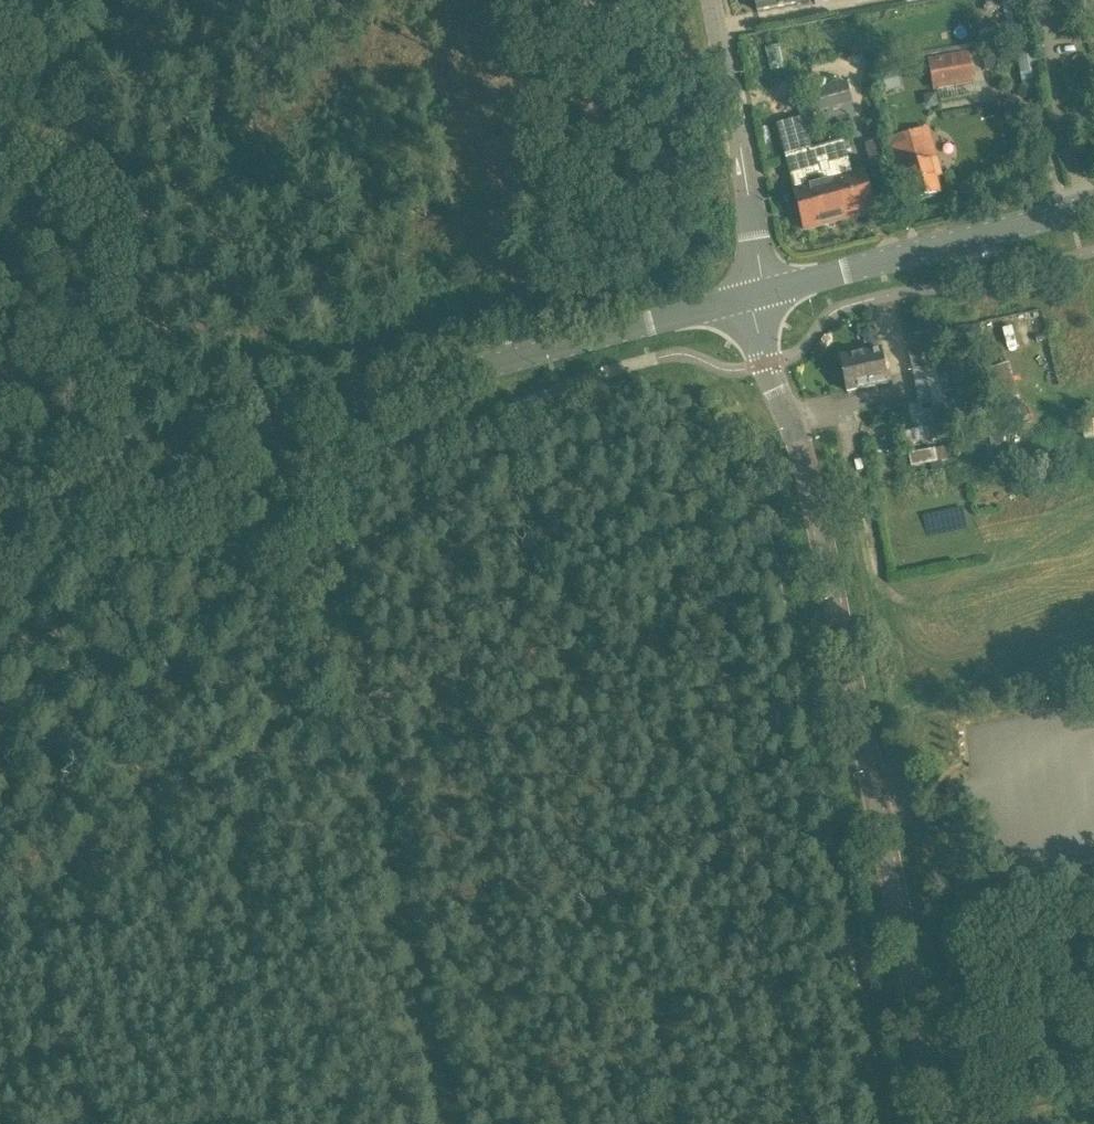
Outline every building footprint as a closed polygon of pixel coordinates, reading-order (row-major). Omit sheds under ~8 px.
[(810,0),(755,0),(757,11),(810,1),(810,0)] [(983,53),(986,69),(1009,65),(1006,49),(983,53)] [(935,89),(938,88),(954,85),(950,67),(948,55),(929,58),(935,89)] [(894,71),(879,76),(883,92),(899,88),(894,71)] [(803,121),(806,129),(815,127),(812,118),(803,121)] [(803,120),(779,126),(796,187),(794,187),(806,230),(875,210),(863,169),(852,172),(844,142),(866,136),(862,120),(836,128),(840,142),(811,150),(806,129),(803,121),(803,120)] [(897,132),(906,167),(915,199),(920,197),(921,200),(933,196),(933,194),(938,193),(933,176),(940,174),(936,159),(920,163),(910,129),(897,132)] [(912,367),(935,363),(932,346),(908,351),(912,367)] [(841,357),(848,390),(889,382),(882,348),(864,352),(841,357)] [(950,360),(935,363),(912,367),(922,410),(966,400),(961,373),(952,375),(950,360)] [(920,408),(896,411),(900,435),(923,431),(920,408)] [(1083,420),(1085,442),(1093,442),(1093,419),(1083,420)] [(988,432),(991,446),(1004,443),(1002,430),(988,432)] [(936,448),(910,453),(912,467),(939,462),(936,448)]
